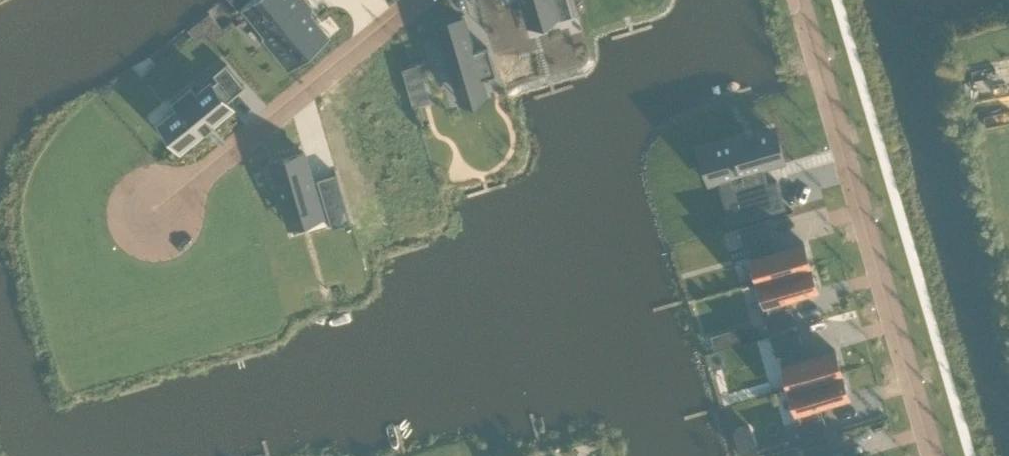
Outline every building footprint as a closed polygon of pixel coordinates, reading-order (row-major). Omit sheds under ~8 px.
[(247,12),(267,37),(267,38),(287,64),(300,53),(301,54),(306,50),(305,49),(322,36),(301,11),(307,6),(303,0),(261,0),(258,2),(247,12)] [(529,21),(555,13),(558,24),(575,19),(569,0),(523,0),(529,21)] [(443,41),(430,45),(432,54),(431,54),(433,60),(434,60),(437,69),(450,65),(459,94),(484,87),(481,79),(495,75),(496,75),(488,46),(486,47),(487,47),(473,51),(463,18),(439,25),(443,41)] [(532,58),(521,61),(517,49),(502,54),(509,78),(536,70),(532,58)] [(178,111),(166,121),(170,126),(182,142),(176,146),(179,149),(185,145),(203,130),(205,132),(206,131),(205,130),(211,125),(212,126),(214,125),(212,123),(231,108),(223,97),(229,93),(232,97),(246,87),(227,63),(214,73),(218,79),(199,94),(192,85),(170,102),(178,111)] [(419,65),(403,70),(414,105),(429,101),(419,65)] [(760,185),(755,169),(780,162),(770,129),(755,133),(754,132),(744,135),(744,136),(713,146),(727,196),(743,192),(751,218),(785,207),(777,179),(760,185)] [(304,152),(270,162),(286,217),(320,207),(313,181),(313,180),(304,152)] [(767,224),(740,232),(745,247),(749,246),(759,280),(810,265),(804,242),(774,250),(771,240),(772,239),(767,224)] [(810,265),(759,280),(769,314),(765,315),(769,330),(796,322),(792,307),(791,307),(787,296),(817,288),(810,265)] [(799,331),(772,339),(777,354),(781,353),(791,387),(842,372),(835,349),(806,358),(802,347),(803,346),(799,331)] [(842,372),(791,387),(801,421),(796,422),(801,437),(827,430),(823,414),(822,415),(819,404),(849,395),(842,372)]
